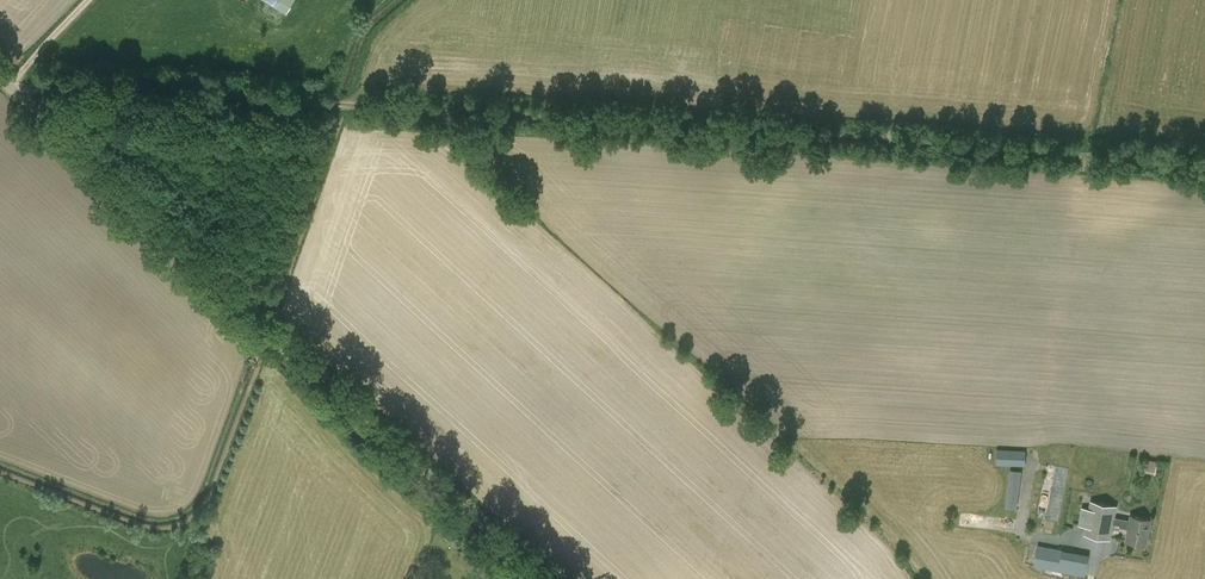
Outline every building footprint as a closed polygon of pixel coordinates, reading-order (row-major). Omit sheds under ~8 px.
[(274,1),(273,3),(288,12),(290,9),(285,6),(289,0),(272,0),(274,1)] [(996,464),(1025,465),(1026,450),(997,449),(996,464)] [(1148,471),(1157,472),(1158,459),(1149,459),(1148,471)] [(1017,508),(1022,470),(1010,469),(1005,506),(1017,508)] [(1084,534),(1110,539),(1113,523),(1114,516),(1116,505),(1090,499),(1084,534)] [(1130,519),(1114,516),(1113,523),(1120,524),(1119,526),(1128,528),(1126,541),(1146,545),(1151,519),(1131,515),(1130,519)] [(1085,575),(1088,555),(1038,546),(1034,566),(1085,575)]
